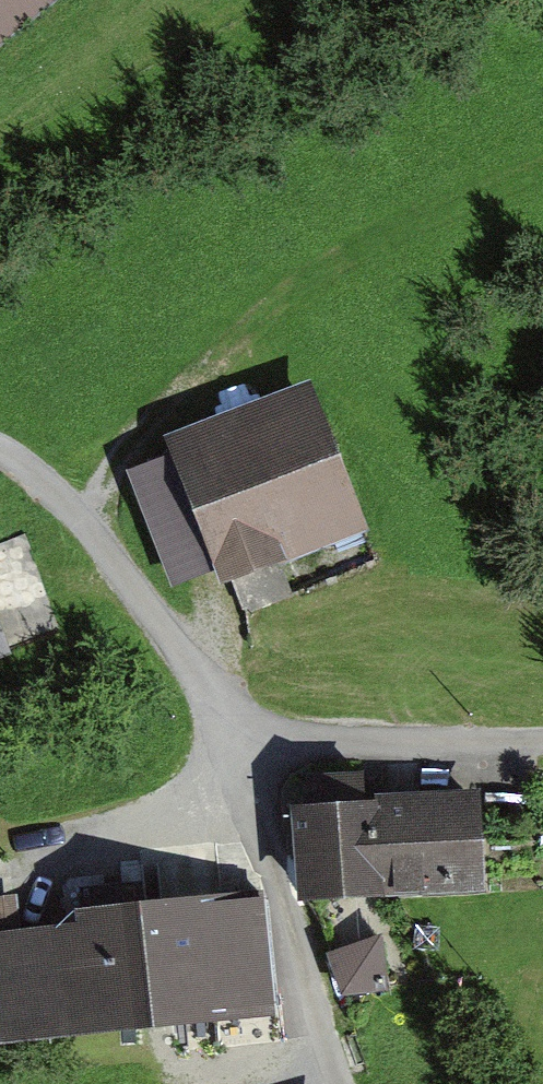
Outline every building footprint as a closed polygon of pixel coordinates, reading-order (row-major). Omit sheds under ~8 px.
[(41,0),(0,0),(0,34),(41,0)] [(231,590),(373,538),(316,385),(168,439),(175,458),(134,473),(174,582),(221,564),(231,590)] [(65,629),(31,532),(0,543),(0,652),(65,629)] [(486,890),(483,792),(298,799),(302,896),(486,890)] [(278,1020),(271,894),(78,905),(79,925),(0,930),(0,1036),(278,1020)] [(406,978),(386,933),(332,956),(351,1001),(406,978)]
